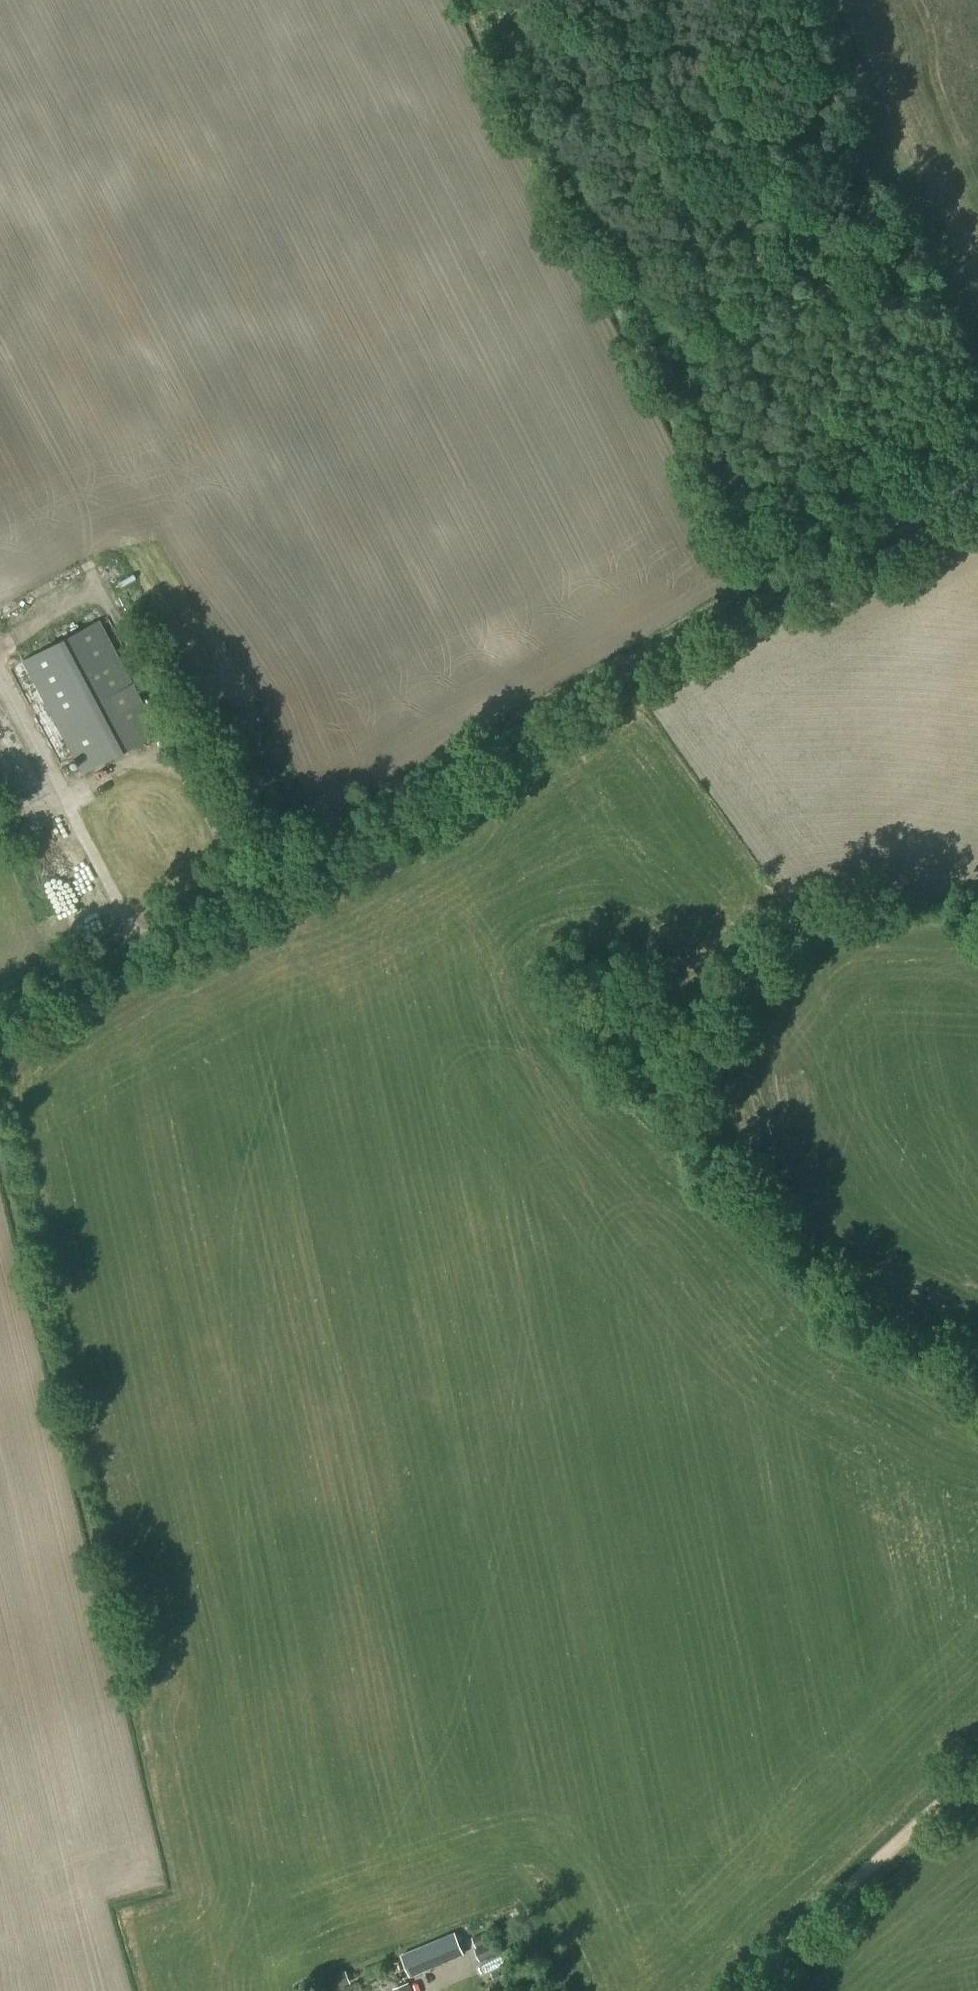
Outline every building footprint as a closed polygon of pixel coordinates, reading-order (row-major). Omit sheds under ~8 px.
[(82,773),(156,734),(98,622),(23,661),(82,773)] [(489,1942),(485,1932),(471,1938),(476,1949),(474,1949),(479,1961),(504,1951),(498,1938),(489,1942)] [(467,1944),(412,1968),(417,1979),(472,1955),(467,1944)]
